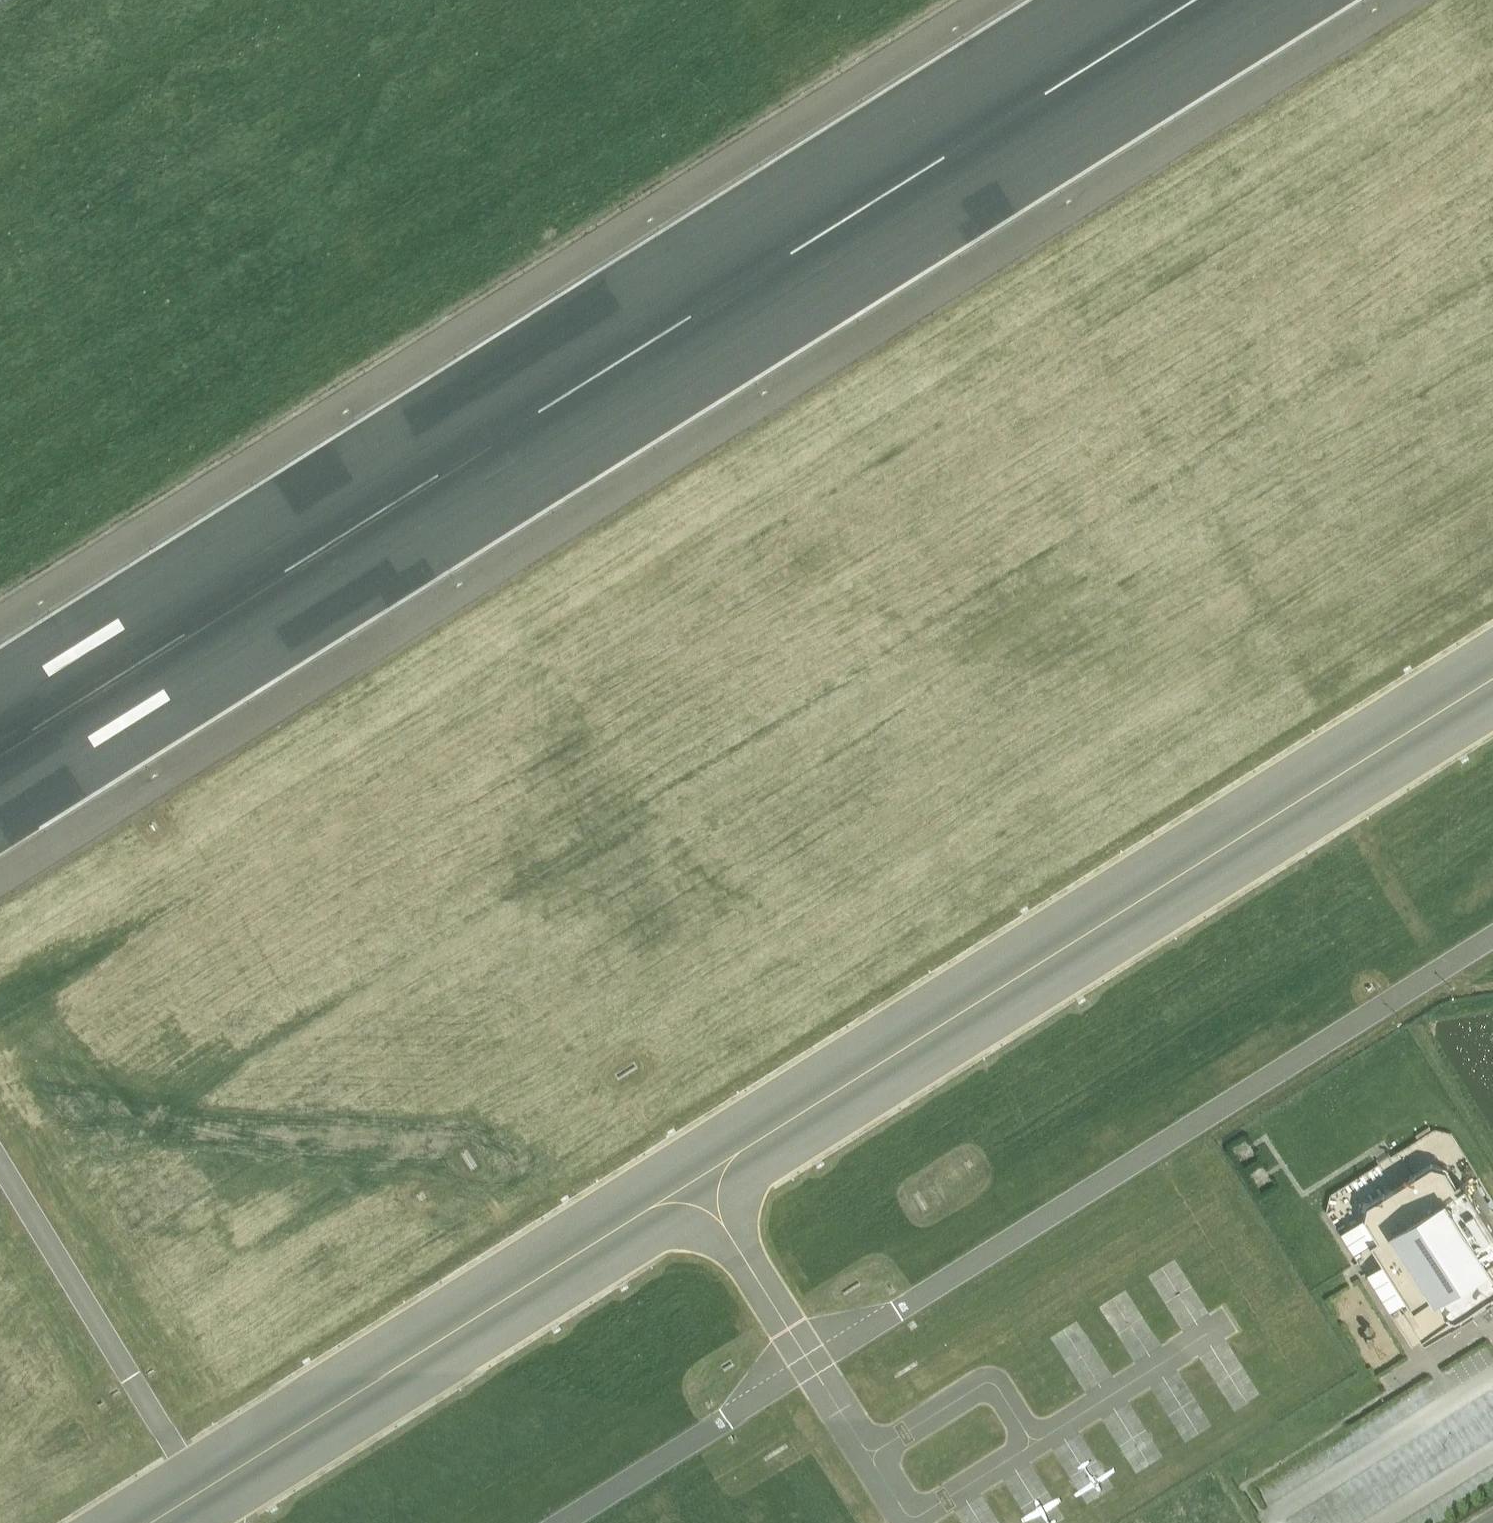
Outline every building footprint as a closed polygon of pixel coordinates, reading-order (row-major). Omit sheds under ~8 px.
[(1365,1216),(1378,1237),(1371,1242),(1412,1307),(1414,1310),(1434,1297),(1446,1315),(1448,1314),(1449,1317),(1455,1318),(1466,1311),(1467,1306),(1465,1303),(1479,1294),(1481,1297),(1487,1298),(1492,1294),(1492,1273),(1487,1264),(1492,1260),(1492,1227),(1467,1184),(1465,1183),(1458,1187),(1445,1166),(1432,1163),(1415,1173),(1412,1187),(1398,1195),(1384,1192),(1368,1203),(1365,1216)]
